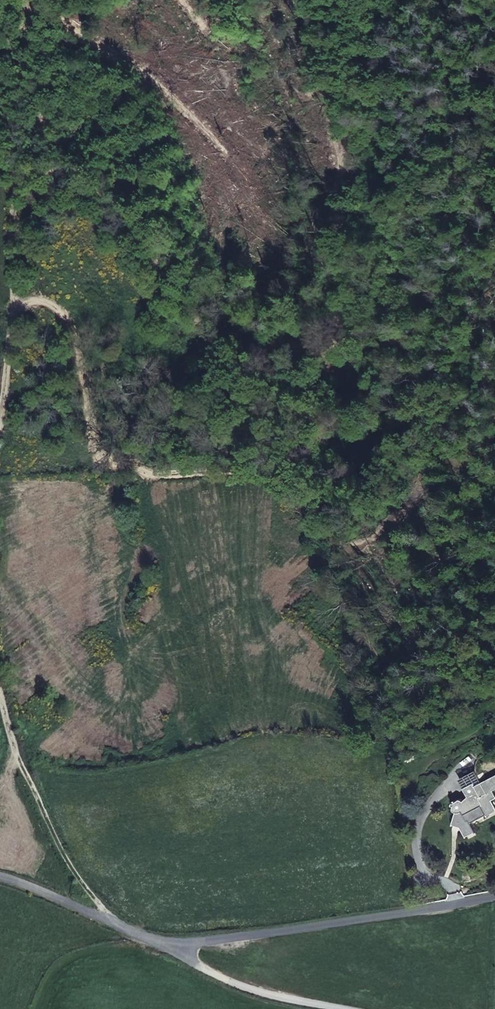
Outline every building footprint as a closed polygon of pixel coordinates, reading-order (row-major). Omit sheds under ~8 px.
[(462,790),(468,802),(463,800),(455,800),(453,801),(452,802),(449,806),(450,810),(452,813),(454,814),(451,828),(459,831),(465,840),(474,835),(468,823),(466,824),(463,818),(480,810),(485,820),(494,815),(494,810),(492,805),(494,803),(494,797),(494,796),(494,778),(480,786),(474,789),(471,786),(462,790)] [(476,779),(460,787),(462,790),(471,786),(474,789),(480,786),(476,779)]
